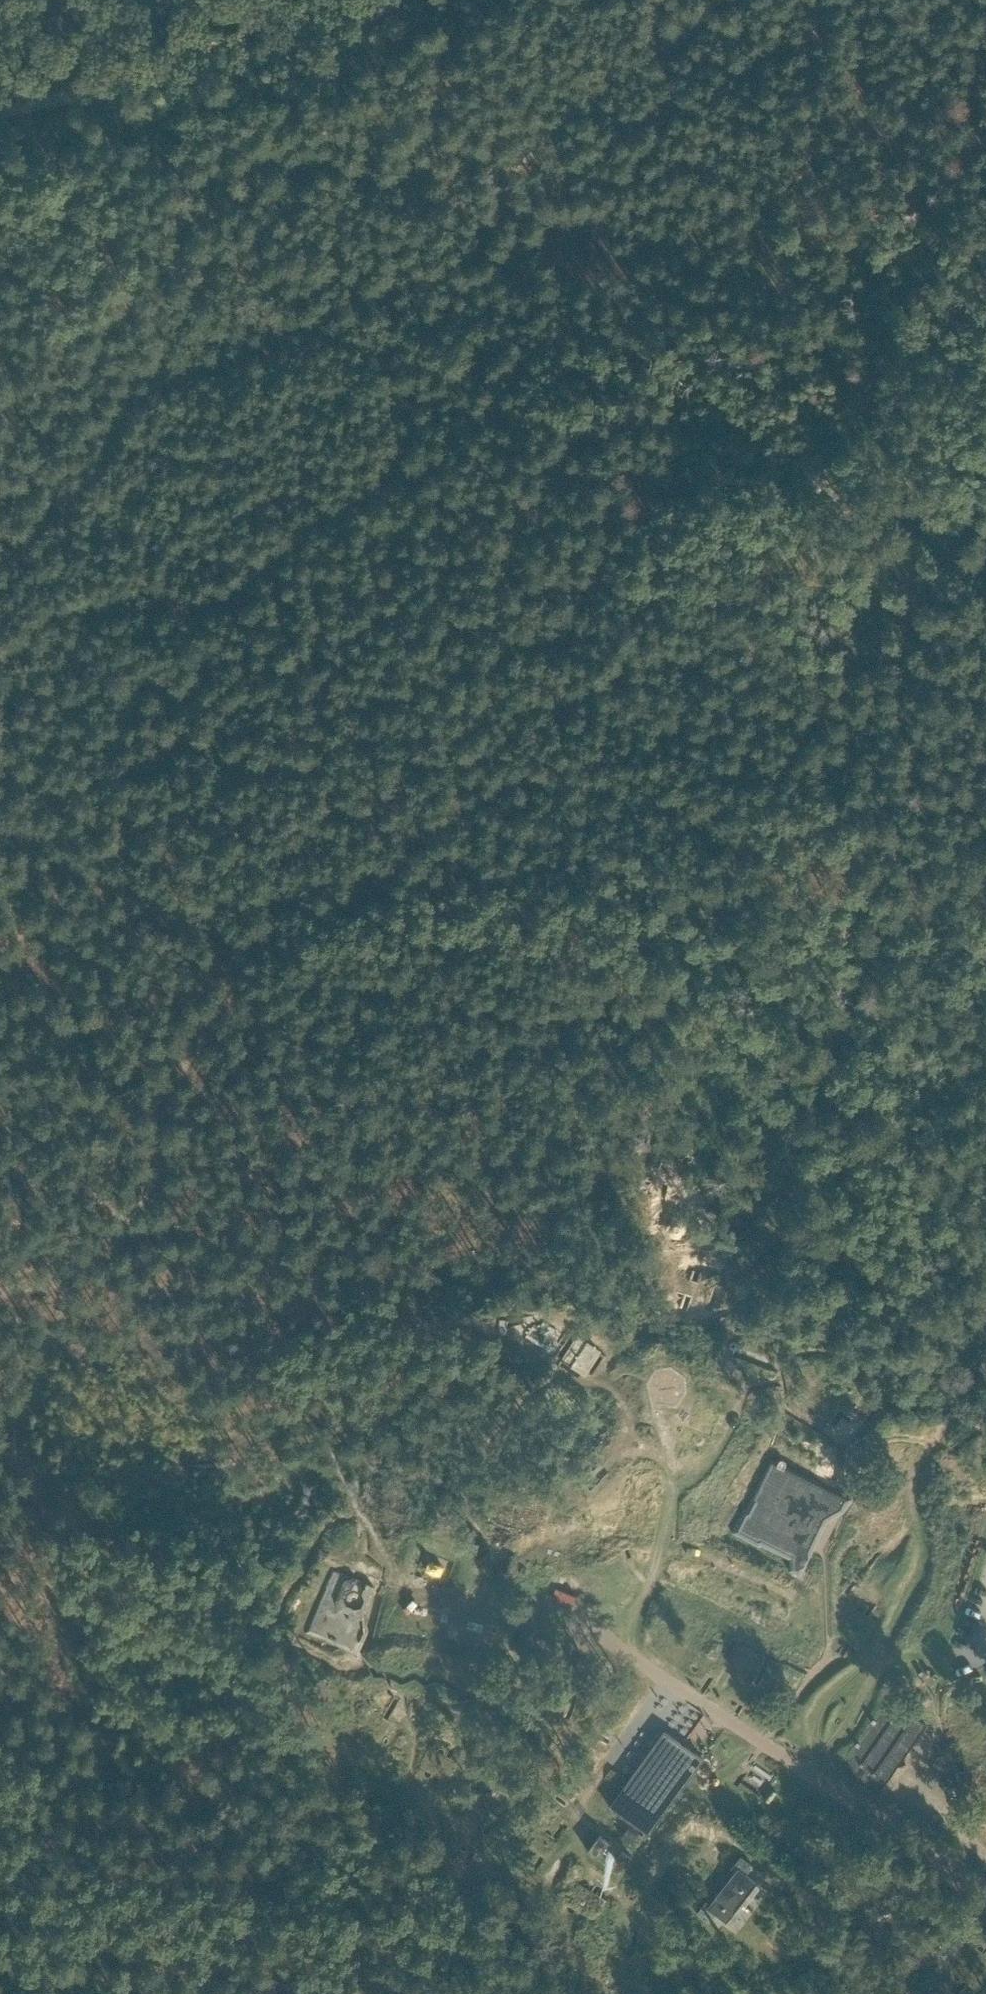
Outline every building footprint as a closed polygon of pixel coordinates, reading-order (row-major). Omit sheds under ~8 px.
[(512,1302),(501,1297),(494,1312),(506,1317),(512,1302)] [(564,1309),(542,1297),(539,1303),(534,1311),(531,1309),(522,1325),(554,1343),(563,1327),(556,1324),(562,1313),(568,1317),(577,1302),(570,1298),(564,1309)] [(602,1333),(576,1316),(558,1345),(583,1362),(586,1357),(590,1361),(603,1339),(599,1337),(602,1333)] [(654,1371),(646,1385),(653,1406),(675,1408),(688,1392),(685,1377),(671,1368),(654,1371)] [(744,1510),(732,1533),(759,1547),(762,1546),(789,1559),(790,1571),(801,1577),(813,1551),(828,1521),(833,1512),(843,1512),(845,1511),(851,1499),(786,1466),(779,1463),(771,1459),(746,1509),(744,1510)] [(828,1521),(843,1512),(833,1512),(828,1521)] [(524,1574),(517,1593),(551,1605),(554,1598),(573,1605),(576,1596),(557,1589),(559,1582),(563,1583),(565,1578),(562,1577),(567,1561),(560,1558),(561,1554),(556,1552),(554,1556),(551,1555),(552,1551),(548,1549),(547,1553),(533,1549),(526,1568),(522,1567),(520,1573),(524,1574)] [(333,1569),(305,1634),(358,1656),(368,1633),(368,1632),(368,1631),(368,1630),(367,1629),(367,1628),(366,1627),(366,1626),(365,1626),(365,1625),(362,1622),(375,1591),(375,1590),(375,1589),(375,1588),(375,1587),(374,1587),(374,1586),(373,1586),(333,1569)] [(517,1633),(500,1628),(497,1638),(492,1657),(509,1662),(504,1679),(509,1681),(516,1658),(525,1661),(527,1655),(529,1646),(520,1643),(523,1630),(518,1628),(517,1633)] [(729,1657),(724,1654),(709,1678),(714,1681),(729,1657)] [(891,1700),(843,1768),(879,1793),(926,1726),(891,1700)] [(703,1760),(665,1732),(611,1808),(649,1835),(703,1760)] [(956,1773),(962,1807),(963,1807),(985,1803),(985,1794),(982,1772),(967,1775),(967,1771),(965,1772),(965,1775),(961,1776),(960,1772),(956,1773)] [(631,1846),(637,1838),(626,1830),(620,1838),(631,1846)] [(596,1861),(608,1844),(597,1837),(586,1853),(596,1861)] [(620,1853),(608,1869),(618,1876),(630,1860),(620,1853)] [(698,1870),(741,1902),(758,1881),(740,1868),(747,1859),(739,1854),(728,1868),(710,1854),(698,1870)] [(725,1924),(741,1902),(698,1870),(686,1886),(704,1900),(694,1914),(701,1920),(708,1911),(725,1924)]
